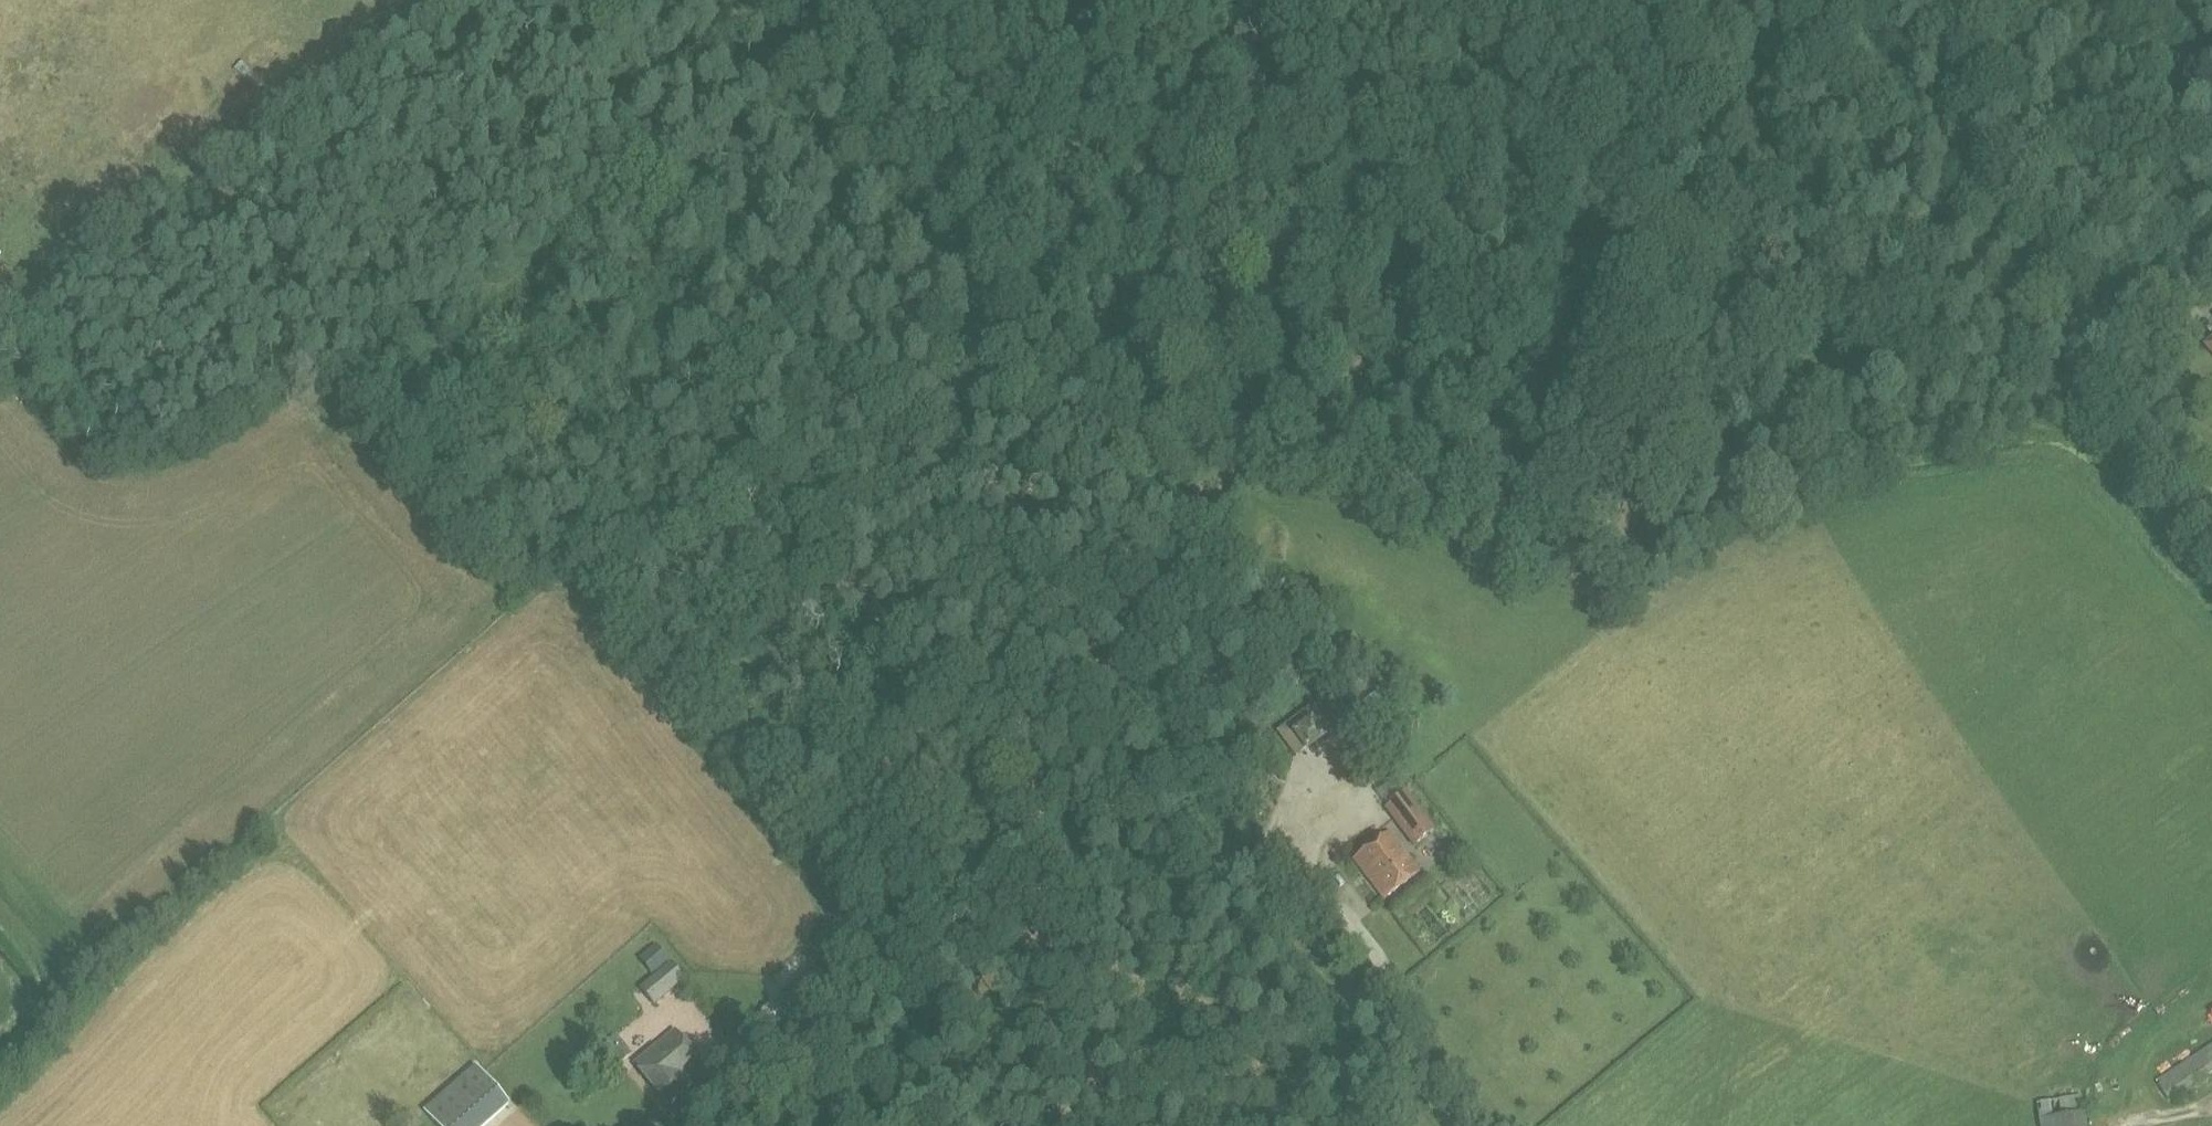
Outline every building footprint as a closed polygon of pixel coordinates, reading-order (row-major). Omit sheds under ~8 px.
[(2211,354),(2211,335),(2203,343),(2211,354)] [(1313,703),(1276,731),(1295,757),(1304,750),(1306,754),(1326,739),(1324,736),(1333,729),(1313,703)] [(1384,809),(1413,847),(1436,830),(1406,792),(1384,809)] [(1354,859),(1384,900),(1421,872),(1390,832),(1354,859)] [(639,958),(652,974),(669,960),(656,944),(639,958)] [(640,987),(653,1003),(684,978),(671,962),(640,987)] [(659,1011),(673,1027),(700,1003),(685,987),(659,1011)] [(770,1028),(773,1028),(774,1028),(776,1026),(777,1025),(778,1024),(779,1023),(780,1021),(781,1019),(781,1017),(781,1013),(781,1012),(780,1009),(779,1008),(777,1007),(775,1005),(773,1004),(770,1004),(768,1004),(763,1007),(761,1008),(760,1010),(760,1012),(759,1014),(759,1016),(760,1018),(760,1021),(763,1025),(768,1027),(770,1028)] [(635,1065),(669,1105),(694,1084),(685,1074),(701,1061),(675,1031),(635,1065)] [(721,1053),(733,1066),(753,1047),(741,1034),(721,1053)] [(605,1046),(620,1064),(632,1053),(618,1035),(605,1046)] [(2171,1103),(2211,1076),(2211,1045),(2157,1082),(2171,1103)] [(434,1125),(481,1125),(506,1104),(473,1066),(421,1111),(434,1125)] [(2087,1113),(2041,1120),(2042,1125),(2089,1125),(2087,1113)]
